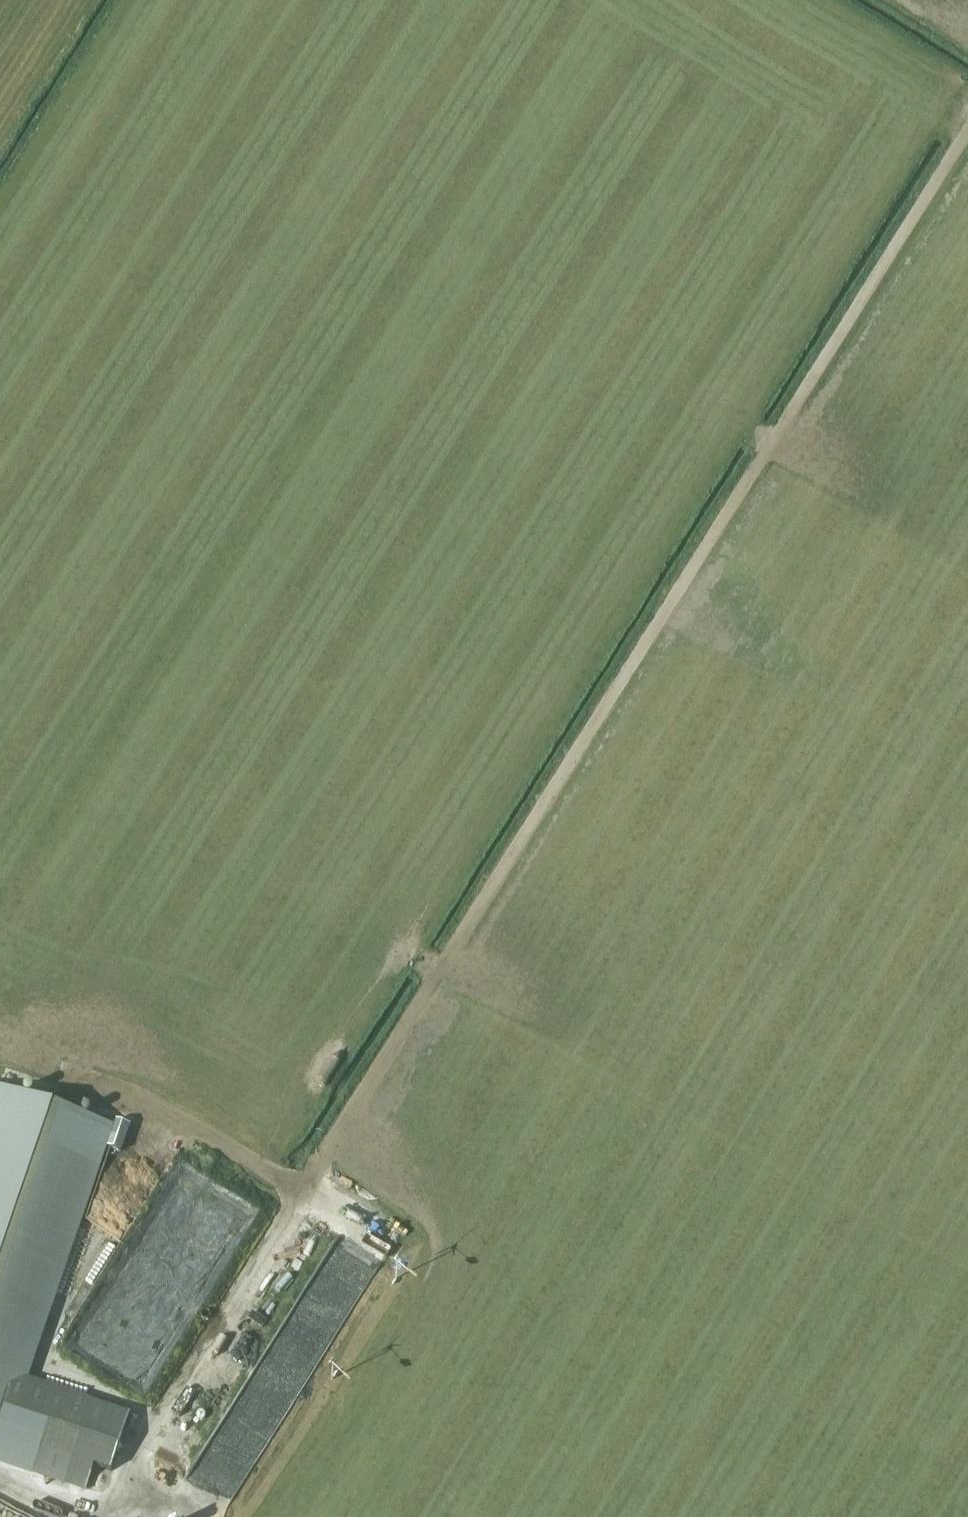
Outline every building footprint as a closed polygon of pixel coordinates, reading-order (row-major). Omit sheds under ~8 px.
[(38,1476),(35,1486),(82,1502),(94,1465),(110,1471),(130,1411),(28,1377),(106,1146),(113,1126),(0,1088),(0,1463),(38,1476)] [(115,1120),(113,1126),(106,1146),(120,1151),(129,1124),(115,1120)]
